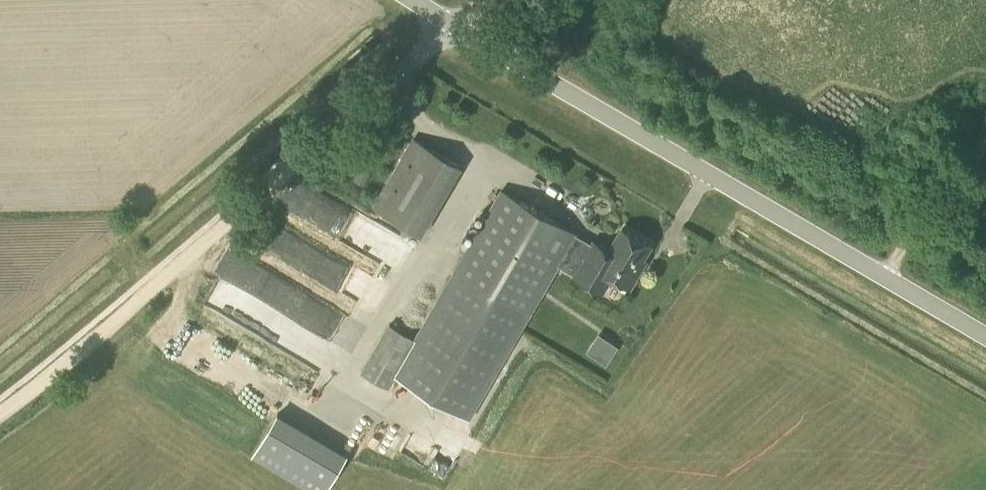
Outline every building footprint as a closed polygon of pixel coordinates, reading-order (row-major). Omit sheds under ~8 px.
[(419,234),(459,166),(412,138),(372,207),(419,234)] [(364,185),(372,171),(361,165),(354,179),(364,185)] [(385,255),(396,231),(300,188),(289,212),(385,255)] [(500,190),(453,271),(414,338),(417,340),(396,376),(412,385),(468,416),(556,264),(574,274),(573,276),(600,292),(609,276),(628,287),(638,269),(635,267),(649,244),(621,228),(608,250),(593,241),(591,244),(574,234),(575,233),(500,190)] [(312,268),(325,242),(280,220),(267,246),(312,268)] [(303,300),(295,316),(231,281),(215,310),(223,314),(225,310),(317,361),(327,343),(303,330),(316,307),(303,300)] [(316,330),(338,306),(328,297),(306,321),(316,330)] [(396,376),(417,340),(414,338),(388,323),(360,372),(388,388),(396,376)] [(439,471),(449,477),(457,463),(447,457),(439,471)]
